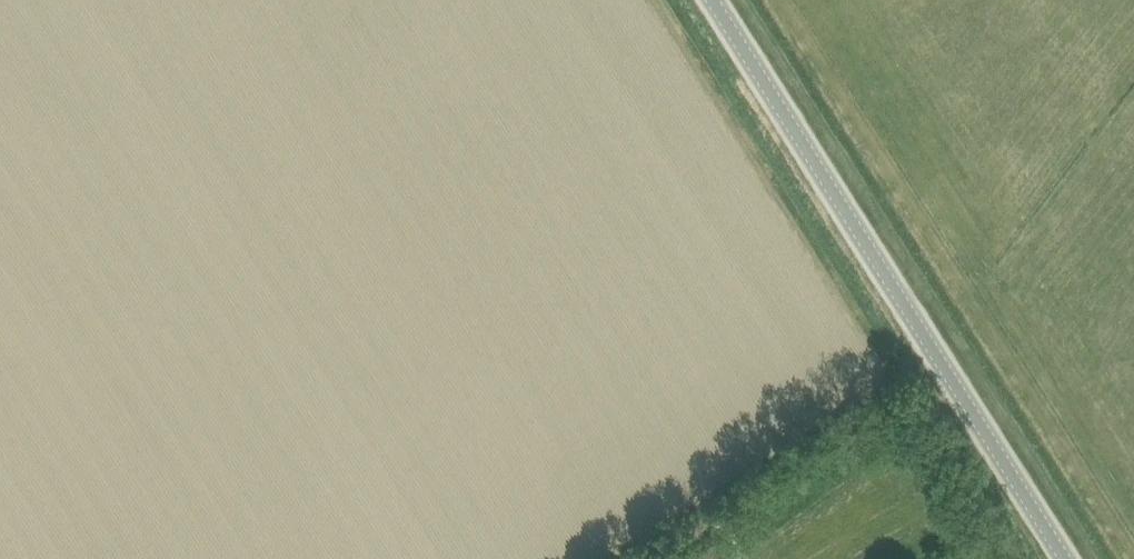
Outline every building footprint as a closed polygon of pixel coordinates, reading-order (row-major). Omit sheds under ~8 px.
[(714,545),(691,558),(722,558),(714,545)]
